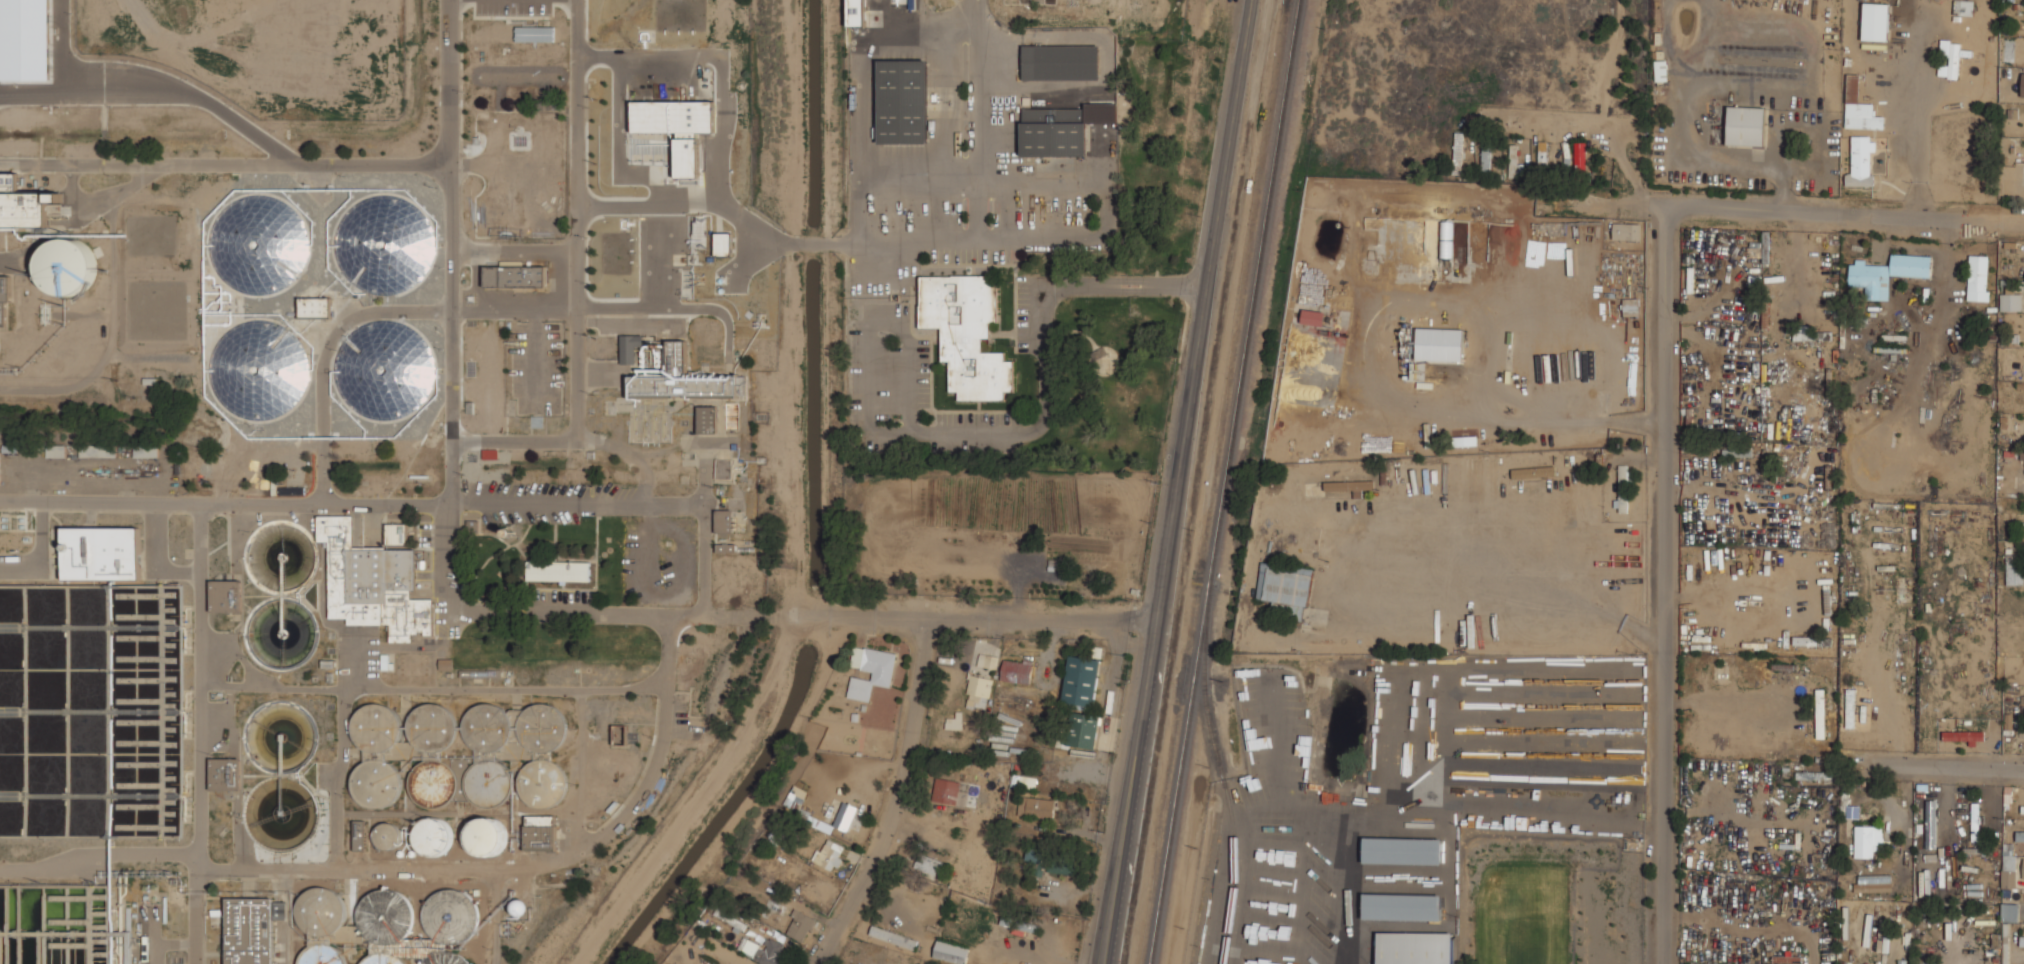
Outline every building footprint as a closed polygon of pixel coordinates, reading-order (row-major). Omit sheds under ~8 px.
[(1,81),(53,79),(50,0),(1,0),(1,81)] [(1862,40),(1888,41),(1889,4),(1863,3),(1862,40)] [(517,41),(554,41),(554,25),(517,25),(517,41)] [(1958,78),(1960,42),(1941,41),(1940,57),(1949,57),(1949,65),(1938,65),(1938,77),(1958,78)] [(1023,79),(1099,79),(1099,45),(1023,45),(1023,79)] [(879,143),(927,143),(927,59),(879,59),(879,143)] [(1654,61),(1655,81),(1667,81),(1666,60),(1654,61)] [(1845,127),(1884,129),(1885,116),(1873,116),(1874,103),(1859,103),(1859,75),(1847,74),(1845,127)] [(713,101),(632,101),(633,133),(676,133),(676,178),(698,177),(697,132),(713,132),(713,101)] [(1765,107),(1728,106),(1727,145),(1764,146),(1765,107)] [(1087,107),(1022,107),(1022,155),(1087,155),(1087,107)] [(1845,186),(1872,186),(1871,151),(1873,151),(1873,136),(1851,136),(1852,174),(1845,174),(1845,186)] [(1491,140),(1483,140),(1481,172),(1490,172),(1491,140)] [(1538,169),(1546,170),(1547,141),(1538,141),(1538,169)] [(1585,142),(1575,142),(1576,173),(1586,172),(1585,142)] [(1523,164),(1517,163),(1518,145),(1510,145),(1509,176),(1523,177),(1523,164)] [(286,192),(295,200),(303,192),(294,183),(286,192)] [(49,227),(49,215),(64,216),(64,203),(49,202),(49,191),(0,191),(0,227),(49,227)] [(340,208),(332,202),(325,211),(333,217),(340,208)] [(1613,239),(1641,240),(1641,224),(1613,223),(1613,239)] [(731,232),(714,233),(715,257),(731,256),(731,232)] [(83,234),(44,250),(57,282),(96,266),(83,234)] [(1932,255),(1891,254),(1890,276),(1931,277),(1932,255)] [(1967,300),(1987,301),(1989,256),(1969,255),(1967,300)] [(1889,265),(1866,265),(1866,262),(1850,261),(1849,286),(1865,287),(1865,300),(1888,300),(1889,265)] [(547,286),(547,265),(485,265),(485,286),(547,286)] [(9,326),(9,274),(0,274),(0,326),(9,326)] [(922,275),(921,326),(943,327),(942,360),(951,360),(950,390),(960,390),(960,399),(1006,400),(1006,390),(1013,390),(1014,360),(1006,360),(1006,352),(983,351),(983,338),(990,339),(991,321),(998,321),(998,284),(989,284),(990,276),(922,275)] [(2022,311),(2021,294),(2000,294),(2000,311),(2022,311)] [(331,297),(300,297),(300,317),(331,317),(331,297)] [(1324,326),(1325,311),(1303,309),(1302,324),(1324,326)] [(1464,329),(1417,328),(1417,360),(1463,361),(1464,329)] [(639,363),(639,334),(622,334),(622,363),(639,363)] [(747,395),(747,374),(630,375),(630,396),(747,395)] [(698,432),(717,432),(717,405),(698,404),(698,432)] [(49,455),(66,456),(66,445),(49,445),(49,455)] [(1619,512),(1630,512),(1628,465),(1618,466),(1619,512)] [(716,535),(734,535),(734,508),(716,508),(716,535)] [(416,548),(353,547),(353,516),(318,515),(318,541),(330,541),(329,617),(349,617),(349,623),(390,624),(390,641),(412,641),(412,633),(432,633),(432,599),(415,598),(416,548)] [(401,541),(401,524),(388,524),(388,541),(401,541)] [(63,579),(140,579),(140,526),(63,526),(63,579)] [(716,552),(734,553),(734,544),(717,543),(716,552)] [(2021,554),(2006,555),(2007,585),(2022,584),(2021,554)] [(528,561),(527,581),(592,582),(592,562),(528,561)] [(1257,598),(1272,600),(1271,614),(1306,619),(1312,570),(1261,563),(1257,598)] [(239,580),(211,580),(211,611),(239,611),(239,580)] [(891,687),(896,653),(855,646),(851,668),(873,671),(872,679),(852,676),(848,698),(870,701),(873,684),(891,687)] [(1101,659),(1070,655),(1063,702),(1094,707),(1101,659)] [(439,669),(453,669),(453,659),(439,659),(439,669)] [(1031,684),(1033,663),(1004,659),(1002,680),(1031,684)] [(993,677),(971,673),(965,706),(987,710),(993,677)] [(1816,739),(1825,738),(1825,689),(1816,689),(1816,739)] [(1855,689),(1846,689),(1846,728),(1855,728),(1855,689)] [(393,746),(401,734),(401,720),(394,708),(381,702),(367,704),(356,713),(352,727),(355,740),(366,750),(380,752),(393,746)] [(444,749),(453,741),(457,728),(453,715),(445,706),(432,703),(420,705),(411,714),(407,727),(419,749),(432,752),(444,749)] [(466,719),(466,744),(477,749),(477,755),(466,777),(465,797),(482,805),(502,806),(509,790),(510,768),(501,751),(505,743),(506,723),(512,723),(512,717),(515,711),(509,711),(495,704),(474,703),(466,719)] [(520,749),(566,752),(567,725),(545,723),(546,706),(523,705),(520,749)] [(1065,743),(1093,750),(1101,717),(1073,710),(1065,743)] [(961,728),(962,719),(950,719),(949,727),(961,728)] [(393,800),(401,788),(401,773),(393,761),(380,755),(366,757),(355,766),(351,780),(355,794),(366,803),(380,805),(393,800)] [(239,758),(211,758),(211,789),(239,789),(239,758)] [(416,764),(406,781),(412,799),(429,808),(447,803),(456,786),(451,768),(434,758),(416,764)] [(521,804),(565,805),(566,761),(523,759),(521,804)] [(1374,781),(1392,782),(1392,768),(1374,766),(1374,781)] [(1035,787),(1035,776),(1022,776),(1022,787),(1035,787)] [(961,780),(937,777),(933,801),(957,804),(961,780)] [(1019,814),(1054,818),(1055,799),(1021,796),(1019,814)] [(847,831),(858,807),(845,801),(834,825),(847,831)] [(1980,841),(1980,816),(1979,816),(1979,801),(1972,801),(1971,841),(1980,841)] [(525,850),(556,850),(556,815),(525,815),(525,850)] [(446,816),(412,827),(421,857),(455,846),(446,816)] [(355,850),(365,850),(365,820),(355,820),(355,850)] [(385,852),(404,838),(391,820),(371,835),(385,852)] [(506,853),(506,820),(471,820),(471,853),(506,853)] [(1873,858),(1873,850),(1882,851),(1883,826),(1855,826),(1854,858),(1873,858)] [(2016,831),(2016,841),(2023,842),(2023,832),(2016,831)] [(813,860),(835,872),(848,849),(826,836),(813,860)] [(1442,839),(1364,837),(1364,862),(1442,864),(1442,839)] [(2013,843),(2003,843),(2002,888),(2016,888),(2016,854),(2013,854),(2013,843)] [(1040,867),(1072,876),(1077,857),(1030,844),(1026,859),(1041,863),(1040,867)] [(944,862),(921,853),(915,868),(939,876),(944,862)] [(1858,875),(1858,883),(1854,883),(1854,892),(1892,891),(1892,875),(1858,875)] [(345,953),(356,952),(355,945),(363,942),(368,947),(363,963),(408,963),(408,958),(474,933),(481,908),(462,889),(439,890),(427,902),(428,938),(407,939),(416,907),(398,890),(388,887),(366,895),(357,926),(345,923),(344,888),(311,889),(298,902),(299,922),(310,933),(301,963),(345,963),(345,953)] [(1442,895),(1363,893),(1363,919),(1441,921),(1442,895)] [(274,920),(286,920),(285,897),(227,898),(228,963),(275,963),(274,920)] [(531,901),(515,898),(512,913),(528,916),(531,901)] [(2001,922),(2018,922),(2018,903),(2001,903),(2001,922)] [(816,916),(796,908),(785,935),(805,943),(816,916)] [(747,924),(730,913),(726,919),(744,930),(747,924)] [(870,934),(917,950),(920,940),(873,924),(870,934)] [(1378,931),(1378,963),(1452,963),(1452,932),(1378,931)] [(768,937),(765,944),(744,936),(738,953),(766,963),(787,963),(793,947),(768,937)] [(970,947),(938,939),(934,956),(962,963),(965,963),(970,947)] [(131,947),(115,947),(108,947),(108,963),(131,963),(131,947)] [(472,953),(423,953),(423,963),(472,963),(472,953)]
